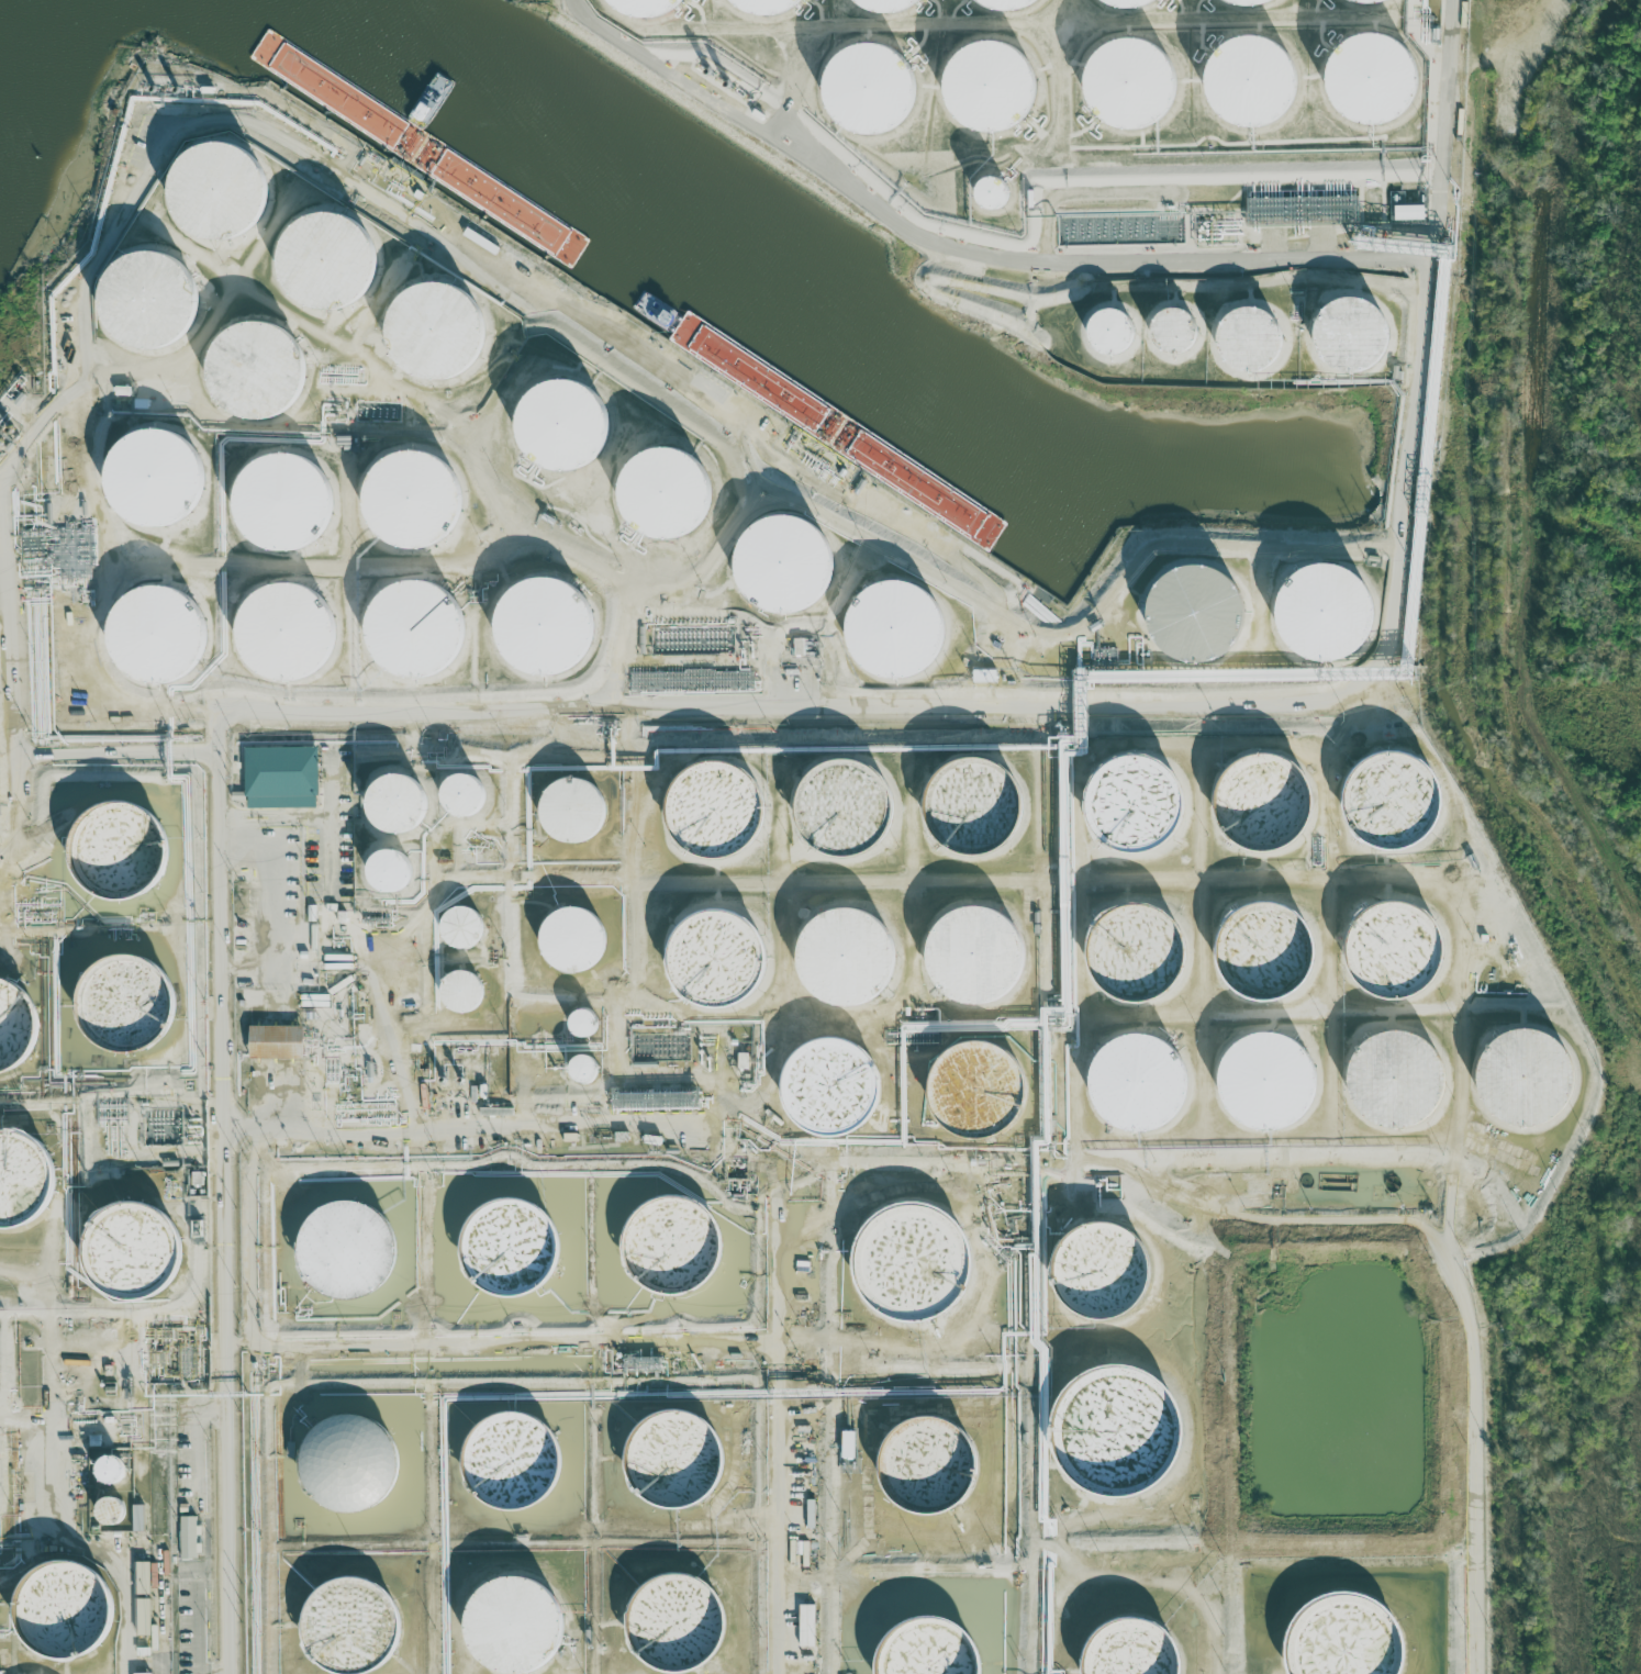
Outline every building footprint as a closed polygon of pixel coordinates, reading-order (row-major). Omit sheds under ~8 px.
[(605,5),(616,15),(630,21),(646,22),(661,18),(673,8),(678,0),(602,0),(605,5)] [(727,3),(739,13),(753,19),(769,20),(783,15),(796,5),(800,0),(725,0),(727,3)] [(850,2),(861,12),(875,18),(891,19),(906,13),(918,4),(921,0),(849,0),(850,2)] [(969,1),(981,11),(995,16),(1011,18),(1026,13),(1038,3),(1040,0),(968,0),(969,1)] [(1105,5),(1119,11),(1135,12),(1149,7),(1159,0),(1098,0),(1105,5)] [(1221,4),(1236,10),(1251,10),(1266,5),(1273,0),(1217,0),(1221,4)] [(1326,99),(1333,112),(1346,123),(1360,129),(1375,129),(1391,124),(1403,115),(1410,102),(1415,87),(1413,71),(1406,57),(1396,47),(1384,41),(1370,38),(1357,41),(1343,46),(1333,56),(1327,68),(1324,83),(1326,99)] [(1216,118),(1228,126),(1243,131),(1259,130),(1273,124),(1284,113),(1292,99),(1294,83),(1291,68),(1282,55),(1270,45),(1257,41),(1242,41),(1229,44),(1217,52),(1208,63),(1204,76),(1203,89),(1207,104),(1216,118)] [(391,111),(283,45),(267,71),(360,129),(367,118),(381,127),(391,111)] [(1094,107),(1103,118),(1115,125),(1129,129),(1143,126),(1156,120),(1165,109),(1172,96),(1172,81),(1169,68),(1160,56),(1150,48),(1138,45),(1125,45),(1112,48),(1102,56),(1094,66),(1090,79),(1090,93),(1094,107)] [(944,93),(948,109),(956,122),(969,131),(983,135),(998,134),(1013,129),(1024,118),(1030,104),(1032,89),(1029,75),(1023,63),(1013,54),(1001,48),(987,46),(974,49),(962,55),(952,65),(946,79),(944,93)] [(823,111),(830,124),(841,134),(856,141),(872,141),(886,136),(898,126),(907,113),(911,99),(909,83),(903,69),(893,59),(880,53),(867,51),(852,52),(839,58),(829,68),(823,80),(820,96),(823,111)] [(185,235),(199,242),(215,244),(231,241),(245,232),(255,219),(259,203),(259,187),(254,171),(243,159),(228,150),(214,148),(199,149),(186,156),(175,166),(167,179),(164,194),(166,209),(172,223),(185,235)] [(982,205),(985,209),(990,210),(994,210),(998,208),(1002,204),(1004,201),(1005,196),(1004,191),(1002,188),(998,185),(994,183),(991,183),(986,183),(983,186),(980,189),(979,192),(978,197),(979,201),(982,205)] [(1426,205),(1396,205),(1396,221),(1426,220),(1426,205)] [(298,306),(313,314),(328,315),(345,312),(358,303),(368,290),(373,275),(373,258),(367,244),(357,231),(343,223),(328,220),(313,222),(300,227),(288,237),(281,250),(278,266),(280,280),(287,295),(298,306)] [(116,338),(131,347),(146,350),(161,348),(177,342),(188,330),(193,315),(194,299),(191,283),(181,270),(168,260),(154,257),(139,257),(125,261),(114,270),(105,282),(101,297),(101,311),(107,326),(116,338)] [(406,376),(421,382),(437,384),(453,381),(467,372),(477,359),(481,344),(481,327),(476,312),(465,300),(450,291),(436,289),(421,290),(408,297),(397,306),(389,320),(386,334),(388,349),(394,364),(406,376)] [(1332,375),(1344,378),(1358,377),(1369,370),(1378,361),(1384,349),(1385,337),(1383,324),(1375,313),(1365,305),(1353,301),(1341,301),(1329,304),(1319,312),(1311,322),(1308,334),(1308,346),(1313,358),(1321,368),(1332,375)] [(1217,359),(1225,367),(1233,372),(1244,375),(1255,373),(1265,368),(1272,360),(1276,349),(1277,339),(1274,328),(1268,320),(1260,314),(1250,311),(1240,311),(1230,314),(1223,320),(1217,328),(1214,337),(1214,348),(1217,359)] [(1169,355),(1175,355),(1182,353),(1187,347),(1192,342),(1193,334),(1193,327),(1190,321),(1184,315),(1177,313),(1170,312),(1163,313),(1158,317),(1153,322),(1151,328),(1150,335),(1152,342),(1156,348),(1161,353),(1169,355)] [(1106,355),(1114,355),(1120,353),(1126,348),(1130,342),(1131,335),(1130,327),(1127,322),(1121,316),(1115,313),(1108,313),(1102,314),(1096,317),(1092,323),(1089,330),(1089,336),(1090,343),(1094,348),(1099,353),(1106,355)] [(224,415),(239,422),(255,424),(271,420),(284,411),(294,399),(300,383),(300,367),(293,351),(283,339),(269,331),(255,327),(239,330),(226,336),(214,346),(208,359),(204,373),(205,389),(213,403),(224,415)] [(131,395),(131,386),(116,386),(116,395),(131,395)] [(533,458),(545,466),(559,469),(573,467),(585,460),(595,450),(601,437),(602,423),(599,409),(590,398),(578,390),(566,387),(554,387),(542,391),(532,399),(524,409),(520,421),(520,433),(524,447),(533,458)] [(124,517),(138,525),(154,529),(170,527),(185,520),(196,507),(202,493),(203,477),(199,461),(189,448),(176,439),(163,435),(147,435),(134,440),(122,449),(113,460),(109,475),(110,489),(114,504),(124,517)] [(379,543),(394,550),(410,551),(426,548),(439,539),(449,526),(455,511),(455,494),(448,480),(438,467),(424,459),(410,456),(394,458),(381,464),(369,475),(362,487),(359,502),(361,516),(368,532),(379,543)] [(637,528),(649,536),(663,539),(677,538),(690,532),(700,521),(705,507),(706,493),(702,480),(694,468),(682,460),(670,457),(657,457),(646,461),(635,469),(628,479),(624,491),(624,504),(628,517),(637,528)] [(253,545),(268,551),(283,554),(300,550),(313,542),(323,528),(328,513),(328,496),(322,481),(312,469),(298,461),(283,458),(268,459),(255,466),(244,476),(236,489),(233,504),(235,518),(242,534),(253,545)] [(755,605),(769,612),(785,614),(801,611),(814,602),(824,589),(829,573),(829,557),(824,542),(813,529),(799,521),(784,518),(769,520),(756,526),(745,536),(737,549),(734,563),(736,579),(743,593),(755,605)] [(1293,656),(1308,662),(1324,665),(1340,661),(1353,651),(1363,639),(1369,624),(1369,607),(1362,592),(1352,580),(1338,571),(1324,569),(1308,570),(1295,577),(1283,587),(1276,600),(1273,614),(1275,629),(1282,644),(1293,656)] [(1168,658),(1182,666),(1198,668),(1214,663),(1227,655),(1237,641),(1242,626),(1242,611),(1237,595),(1226,582),(1212,574),(1197,571),(1182,573),(1169,579),(1158,590),(1150,603),(1147,617),(1149,633),(1156,647),(1168,658)] [(515,667),(529,674),(546,677),(561,672),(576,663),(585,650),(590,635),(590,620),(584,604),(573,591),(560,583),(545,580),(531,582),(516,588),(505,599),(498,612),(495,626),(496,641),(503,656),(515,667)] [(384,672),(400,679),(416,681),(432,677),(445,668),(455,656),(460,640),(460,624),(455,609),(444,596),(429,588),(415,585),(400,587),(387,593),(376,603),(368,616),(365,630),(367,646),(373,660),(384,672)] [(868,674),(882,681),(898,683),(915,679),(928,670),(938,658),(944,643),(942,626),(937,611),(927,599),(913,590),(897,587),(883,589),(869,595),(858,605),(851,618),(848,633),(849,648),(857,662),(868,674)] [(255,674),(269,682),(286,683),(302,680),(315,671),(325,658),(331,643),(330,627),(324,612),(314,599),(300,591),(284,588),(270,590),(256,595),(245,606),(238,620),(235,634),(236,649),(244,663),(255,674)] [(123,673),(136,681),(153,684),(168,682),(182,676),(193,663),(200,649),(201,633),(197,617),(188,604),(175,595),(160,591),(146,591),(132,595),(120,604),(112,616),(108,630),(108,645),(113,660),(123,673)] [(795,639),(795,656),(806,655),(805,638),(795,639)] [(243,757),(244,812),(311,812),(311,757),(243,757)] [(1233,846),(1249,852),(1264,855),(1281,850),(1294,841),(1304,829),(1309,814),(1308,797),(1303,782),(1293,770),(1279,761),(1264,758),(1249,760),(1235,767),(1224,777),(1217,790),(1214,804),(1215,819),(1223,834),(1233,846)] [(1362,846),(1376,852),(1393,855),(1408,850),(1422,841),(1432,829),(1438,814),(1437,797),(1431,782),(1421,770),(1407,761),(1392,758),(1377,760),(1363,767),(1352,777),(1344,790),(1342,804),(1343,819),(1351,834),(1362,846)] [(1103,846),(1118,853),(1135,855),(1150,851),(1163,842),(1173,829),(1179,814),(1179,797),(1173,783),(1162,770),(1148,762),(1134,759),(1118,761),(1105,767),(1094,778),(1086,790),(1083,805),(1085,819),(1092,835),(1103,846)] [(945,849),(959,856),(975,858),(991,855),(1005,846),(1015,833),(1020,817),(1019,801),(1014,785),(1003,773),(990,766),(974,762),(960,763),(946,770),(935,780),(927,793),(925,808),(926,823),(934,838),(945,849)] [(688,852),(702,859),(718,861),(734,857),(748,848),(758,836),(762,821),(762,804),(757,789),(746,777),(733,768),(717,765),(703,767),(689,773),(678,783),(670,796),(667,811),(669,826),(676,840),(688,852)] [(816,852),(831,859),(847,861),(863,857),(877,848),(886,836),(892,821),(891,804),(885,789),(875,777),(861,768),(847,765),(831,767),(817,773),(806,783),(800,796),(796,811),(797,826),(805,840),(816,852)] [(378,827),(386,833),(394,835),(404,834),(413,829),(420,823),(424,814),(424,804),(422,795),(416,788),(408,782),(400,780),(391,780),(383,782),(377,788),(371,794),(369,803),(369,811),(371,821),(378,827)] [(440,801),(442,807),(445,813),(450,817),(457,821),(464,821),(470,818),(476,814),(480,808),(481,801),(480,794),(478,789),(473,784),(468,781),(461,780),(455,780),(449,783),(445,788),(442,793),(440,801)] [(548,836),(556,842),(566,846),(576,846),(585,842),(593,837),(600,828),(602,818),(602,808),(599,799),(592,791),(584,785),(573,783),(562,784),(552,789),(545,796),(540,806),(539,817),(543,827),(548,836)] [(83,889),(97,899),(113,903),(130,902),(144,895),(156,884),(164,870),(167,853),(164,838),(155,824),(143,813),(129,807),(113,806),(99,811),(86,818),(76,830),(70,845),(70,860),(75,875),(83,889)] [(373,885),(378,889),(384,891),(391,891),(398,889),(402,884),(405,879),(406,872),(405,867),(403,860),(398,856),(392,853),(387,853),(381,855),(376,858),(372,861),(369,867),(369,873),(370,879),(373,885)] [(1362,993),(1376,1000),(1393,1002),(1408,997),(1422,989),(1432,976),(1438,961),(1437,945),(1431,929),(1421,917),(1407,908),(1392,905),(1377,907),(1363,914),(1352,924),(1344,937),(1342,951),(1343,967),(1351,981),(1362,993)] [(1236,993),(1250,1001),(1266,1002),(1282,998),(1295,990),(1305,976),(1310,961),(1310,945),(1305,930),(1294,917),(1280,909),(1265,906),(1250,908),(1237,914),(1226,924),(1218,937),(1215,952),(1217,967),(1224,982),(1236,993)] [(1107,997),(1123,1004),(1138,1006),(1154,1002),(1168,993),(1177,981),(1183,966),(1183,949),(1176,934),(1166,922),(1152,913),(1138,909),(1123,912),(1109,918),(1098,928),(1091,941),(1087,956),(1090,971),(1096,985),(1107,997)] [(945,997),(959,1005),(975,1006),(991,1003),(1005,994),(1015,981),(1020,966),(1019,949),(1014,935),(1003,922),(990,914),(974,911),(960,913),(946,918),(935,928),(927,941),(925,957),(926,971),(934,986),(945,997)] [(555,967),(563,971),(574,972),(584,970),(593,964),(600,957),(603,947),(602,936),(599,927),(592,918),(583,914),(573,912),(565,913),(556,916),(548,923),(544,931),(542,941),(543,950),(547,960),(555,967)] [(447,945),(453,949),(458,950),(465,950),(471,947),(476,942),(479,936),(479,929),(478,924),(473,918),(468,914),(462,913),(457,913),(451,914),(447,917),(444,923),(442,927),(442,934),(443,939),(447,945)] [(816,1001),(831,1007),(847,1009),(863,1006),(877,997),(886,984),(892,969),(891,952),(885,937),(875,925),(861,916),(847,914),(831,915),(817,922),(806,931),(800,945),(796,959),(797,974),(805,989),(816,1001)] [(688,1003),(703,1009),(718,1012),(735,1008),(748,1000),(758,986),(763,971),(763,955),(757,939),(747,927),(733,918),(718,916),(703,917),(690,924),(679,934),(671,947),(668,961),(670,976),(677,991),(688,1003)] [(90,1044),(103,1052),(119,1057),(135,1057),(150,1050),(163,1039),(170,1025),(172,1008),(169,992),(161,978),(148,968),(135,962),(120,961),(104,964),(92,973),(82,984),(77,998),(76,1014),(80,1029),(90,1044)] [(440,1000),(444,1005),(448,1009),(454,1013),(459,1014),(466,1013),(471,1009),(475,1005),(478,1000),(478,993),(477,987),(473,982),(468,978),(462,975),(456,975),(449,978),(445,982),(442,987),(439,994),(440,1000)] [(14,1070),(26,1059),(34,1045),(36,1028),(33,1013),(25,998),(12,987),(0,982),(0,1076),(14,1070)] [(569,1031),(570,1035),(573,1038),(578,1039),(581,1040),(585,1039),(589,1037),(592,1034),(593,1029),(593,1025),(591,1022),(589,1018),(585,1016),(581,1015),(578,1015),(574,1017),(571,1019),(569,1023),(568,1027),(569,1031)] [(247,1034),(247,1061),(297,1062),(298,1035),(247,1034)] [(1366,1123),(1381,1129),(1397,1131),(1413,1127),(1427,1118),(1437,1106),(1442,1091),(1441,1074),(1436,1059),(1425,1047),(1411,1038),(1396,1035),(1382,1037),(1367,1044),(1357,1053),(1349,1067),(1347,1081),(1348,1096),(1355,1111),(1366,1123)] [(1495,1121),(1509,1128),(1526,1130),(1541,1127),(1555,1118),(1565,1105),(1571,1090),(1570,1073),(1564,1058),(1553,1046),(1540,1038),(1525,1035),(1510,1036),(1496,1042),(1485,1052),(1477,1065),(1475,1081),(1476,1095),(1484,1111),(1495,1121)] [(1237,1124),(1251,1130),(1268,1132),(1283,1129),(1297,1120),(1307,1107),(1311,1092),(1311,1075),(1306,1060),(1295,1048),(1282,1040),(1266,1037),(1252,1038),(1238,1045),(1227,1054),(1219,1068),(1217,1083),(1218,1097),(1225,1113),(1237,1124)] [(1108,1127),(1123,1134),(1139,1136),(1156,1131),(1169,1123),(1179,1111),(1184,1095),(1183,1079),(1177,1063),(1168,1051),(1153,1042),(1138,1039),(1124,1041),(1109,1048),(1098,1058),(1092,1071),(1089,1085),(1090,1101),(1097,1115),(1108,1127)] [(801,1130),(816,1137),(831,1139),(848,1136),(861,1127),(871,1114),(877,1098),(877,1082),(870,1067),(860,1054),(846,1046),(831,1044),(816,1045),(803,1051),(792,1061),(784,1074),(781,1090),(783,1104),(790,1118),(801,1130)] [(946,1131),(961,1139),(976,1140),(993,1137),(1006,1128),(1016,1115),(1022,1100),(1022,1083),(1015,1069),(1005,1056),(991,1048),(976,1045),(961,1047),(948,1052),(936,1063),(929,1075),(926,1091),(928,1105),(935,1120),(946,1131)] [(571,1078),(573,1082),(577,1084),(581,1085),(584,1085),(589,1084),(592,1082),(594,1078),(594,1074),(594,1070),(592,1067),(590,1064),(587,1062),(582,1062),(579,1062),(576,1064),(573,1067),(571,1070),(571,1074),(571,1078)] [(13,1230),(29,1224),(41,1213),(48,1198),(51,1182),(47,1167),(40,1152),(26,1141),(13,1136),(0,1135),(0,1231),(13,1230)] [(495,1296),(512,1297),(528,1292),(542,1282),(550,1269),(555,1252),(554,1236),(547,1221),(535,1209),(520,1202),(503,1201),(489,1204),(477,1212),(466,1223),(460,1236),(458,1250),(461,1265),(468,1279),(480,1290),(495,1296)] [(636,1284),(650,1293),(667,1297),(683,1295),(697,1287),(710,1276),(716,1261),(717,1245),(713,1228),(704,1215),(690,1205),(676,1201),(661,1201),(647,1206),(636,1214),(627,1226),(622,1239),(622,1254),(626,1270),(636,1284)] [(99,1287),(112,1297),(127,1302),(144,1301),(159,1294),(171,1283),(179,1269),(181,1252),(178,1237),(170,1223),(157,1212),(144,1206),(129,1205),(113,1209),(101,1217),(91,1229),(86,1243),(85,1259),(89,1274),(99,1287)] [(303,1281),(314,1293),(328,1302),(345,1304),(361,1302),(376,1293),(387,1281),(393,1265),(393,1249),(389,1232),(378,1219),(366,1210),(351,1206),(336,1207),(322,1212),(310,1221),(301,1234),(297,1248),(297,1264),(303,1281)] [(852,1238),(864,1221),(881,1210),(901,1206),(922,1207),(939,1215),(955,1229),(964,1247),(968,1266),(964,1287),(955,1305),(939,1318),(920,1326),(901,1328),(881,1323),(864,1312),(852,1296),(846,1277),(846,1257),(852,1238)] [(193,1236),(203,1237),(204,1219),(193,1219),(193,1236)] [(1062,1307),(1075,1317),(1092,1323),(1108,1323),(1124,1316),(1137,1305),(1145,1290),(1148,1273),(1145,1257),(1136,1242),(1123,1231),(1108,1227),(1094,1226),(1080,1229),(1067,1237),(1058,1248),(1051,1261),(1050,1275),(1053,1293),(1062,1307)] [(1069,1483),(1086,1495),(1106,1500),(1128,1499),(1147,1492),(1163,1478),(1174,1460),(1180,1439),(1177,1418),(1169,1399),(1154,1383),(1136,1373),(1113,1370),(1091,1374),(1071,1385),(1057,1403),(1049,1424),(1049,1447),(1056,1466),(1069,1483)] [(637,1497),(651,1507),(668,1511),(684,1509),(700,1503),(712,1491),(719,1476),(722,1459),(717,1442),(708,1428),(695,1418),(680,1413),(665,1413),(650,1417),(638,1426),(628,1438),(623,1452),(623,1467),(627,1484),(637,1497)] [(476,1503),(490,1511),(506,1516),(523,1515),(538,1508),(550,1496),(558,1481),(560,1464),(557,1448),(547,1433),(534,1424),(520,1418),(504,1418),(490,1422),(477,1430),(468,1442),(462,1458),(461,1472),(466,1488),(476,1503)] [(890,1503),(904,1513),(919,1518),(936,1517),(952,1510),(964,1499),(972,1485),(975,1469),(972,1451),(964,1437),(951,1426),(937,1420),(922,1419),(906,1422),(893,1430),(883,1442),(878,1458),(877,1473),(881,1489),(890,1503)] [(312,1505),(325,1514),(342,1518),(359,1517),(375,1510),(387,1498),(394,1483),(395,1466),(392,1450),(383,1436),(369,1426),(355,1420),(339,1420),(325,1425),(312,1432),(303,1444),(298,1460),(297,1474),(302,1491),(312,1505)] [(101,1480),(103,1483),(108,1484),(112,1484),(115,1483),(119,1481),(121,1477),(122,1473),(121,1470),(120,1465),(116,1463),(113,1461),(110,1461),(107,1461),(103,1463),(101,1465),(99,1469),(98,1472),(99,1476),(101,1480)] [(102,1519),(104,1522),(109,1524),(113,1524),(116,1522),(120,1520),(122,1517),(123,1513),(122,1509),(121,1505),(118,1503),(114,1500),(111,1500),(108,1500),(104,1503),(101,1505),(100,1508),(99,1511),(100,1516),(102,1519)] [(144,1531),(143,1505),(132,1505),(133,1531),(144,1531)] [(197,1558),(196,1516),(180,1516),(181,1558),(197,1558)] [(151,1594),(150,1561),(136,1561),(136,1594),(151,1594)] [(18,1637),(27,1650),(42,1659),(58,1662),(75,1661),(89,1653),(100,1641),(107,1626),(108,1609),(103,1593),(93,1580),(81,1572),(67,1567),(53,1567),(40,1572),(27,1580),(19,1591),(13,1604),(13,1621),(18,1637)] [(651,1673),(693,1673),(701,1671),(713,1659),(719,1643),(722,1627),(718,1610),(708,1596),(695,1585),(681,1581),(666,1580),(651,1584),(638,1593),(629,1605),(624,1619),(623,1634),(628,1651),(638,1665),(651,1673)] [(488,1673),(538,1673),(540,1673),(552,1661),(560,1645),(561,1629),(558,1612),(549,1598),(535,1587),(521,1583),(505,1582),(491,1586),(478,1595),(469,1607),(464,1621),(462,1637),(468,1653),(478,1667),(488,1673)] [(324,1673),(375,1673),(377,1673),(389,1661),(397,1647),(399,1629),(394,1612),(386,1598),(372,1588),(358,1583),(343,1583),(328,1587),(315,1596),(305,1608),(301,1622),(300,1638),(304,1654),(314,1667),(324,1673)] [(1281,1673),(1398,1673),(1399,1670),(1400,1658),(1399,1645),(1396,1634),(1391,1626),(1384,1617),(1376,1609),(1367,1604),(1358,1600),(1347,1598),(1337,1597),(1326,1599),(1316,1603),(1306,1607),(1298,1614),(1291,1622),(1285,1631),(1281,1641),(1279,1651),(1279,1662),(1281,1673)] [(151,1635),(150,1598),(137,1598),(137,1635),(151,1635)] [(816,1604),(800,1604),(800,1646),(815,1647),(816,1604)] [(976,1664),(971,1649),(960,1636),(947,1628),(933,1625),(917,1626),(903,1631),(892,1641),(883,1654),(880,1669),(880,1673),(977,1673),(976,1664)] [(1176,1667),(1173,1652),(1164,1639),(1151,1629),(1136,1625),(1120,1625),(1106,1630),(1095,1639),(1086,1651),(1082,1665),(1082,1673),(1176,1673),(1176,1667)]
